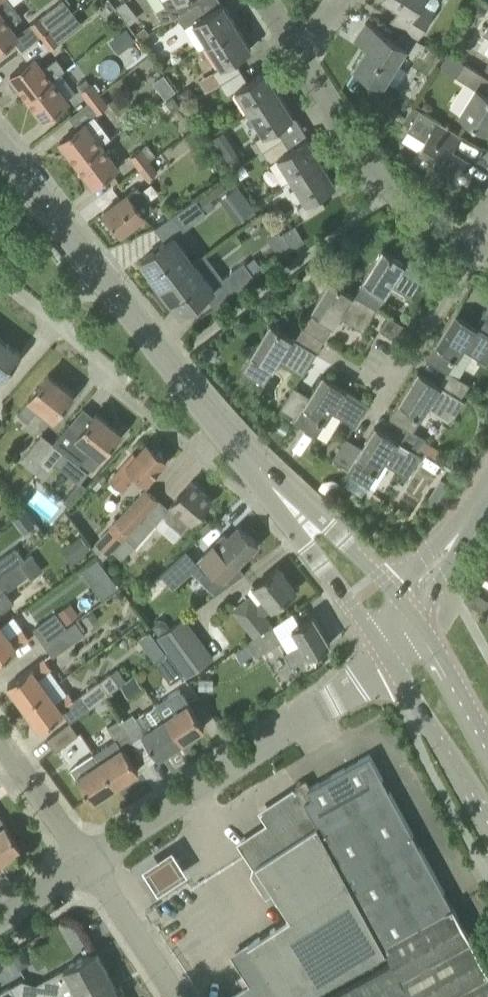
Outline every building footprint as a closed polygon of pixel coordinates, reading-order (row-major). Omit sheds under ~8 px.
[(2,13),(13,4),(18,0),(0,0),(0,14),(2,13)] [(73,10),(65,0),(61,0),(30,24),(39,36),(73,10)] [(125,0),(117,7),(130,23),(138,17),(125,0)] [(178,14),(198,1),(197,0),(163,0),(174,17),(178,14)] [(396,21),(419,35),(434,10),(420,2),(422,0),(390,0),(397,4),(390,18),(396,21)] [(205,13),(198,1),(178,14),(186,26),(193,21),(208,43),(237,25),(234,20),(235,19),(234,19),(233,19),(222,2),(205,13)] [(0,14),(0,49),(19,35),(11,25),(22,16),(13,4),(2,13),(0,14)] [(82,23),(73,10),(39,36),(48,48),(82,23)] [(383,84),(386,79),(397,86),(408,69),(397,62),(406,47),(366,22),(356,38),(368,45),(354,66),(383,84)] [(251,48),(237,25),(208,43),(222,66),(213,70),(221,83),(241,70),(234,58),(241,54),(242,55),(243,54),(242,53),(251,48)] [(125,27),(113,38),(123,50),(135,39),(125,27)] [(20,87),(28,97),(51,78),(65,68),(56,57),(43,67),(34,56),(11,74),(13,77),(10,79),(11,82),(15,87),(18,88),(20,87)] [(466,62),(457,75),(475,87),(459,113),(487,130),(487,128),(487,76),(466,62)] [(236,88),(250,111),(279,93),(276,88),(277,87),(277,86),(276,87),(265,70),(248,80),(241,70),(221,83),(228,94),(236,88)] [(51,78),(28,97),(45,119),(68,101),(51,78)] [(89,101),(100,93),(91,82),(80,90),(89,101)] [(89,102),(70,116),(78,127),(94,114),(97,111),(98,112),(108,104),(100,93),(89,101),(89,102)] [(251,143),(258,154),(284,138),(276,126),(283,122),(284,123),(285,122),(284,121),(293,116),(279,93),(250,111),(264,133),(255,138),(256,140),(251,143)] [(408,130),(425,141),(410,164),(425,174),(427,171),(452,186),(460,173),(464,173),(467,171),(468,167),(465,164),(469,158),(452,148),(460,134),(420,109),(408,130)] [(111,136),(94,114),(78,127),(60,140),(77,162),(101,144),(111,136)] [(279,157),(292,179),(322,160),(319,156),(320,155),(319,154),(318,155),(307,137),(290,148),(284,138),(258,154),(261,159),(266,155),(271,162),(279,157)] [(101,144),(77,162),(94,184),(118,166),(101,144)] [(130,156),(138,167),(150,159),(141,148),(130,156)] [(158,170),(150,159),(138,167),(147,179),(158,170)] [(322,160),(292,179),(306,201),(298,206),(305,218),(326,205),(319,194),(326,189),(327,191),(327,190),(327,189),(336,183),(322,160)] [(241,185),(225,195),(238,218),(255,208),(241,185)] [(129,193),(129,192),(104,210),(121,233),(155,208),(138,186),(129,193)] [(172,214),(183,229),(207,212),(196,197),(172,214)] [(295,224),(283,232),(293,247),(305,239),(295,224)] [(162,286),(193,262),(173,235),(161,244),(162,246),(157,249),(156,248),(143,258),(152,271),(151,272),(162,286)] [(354,294),(372,306),(376,308),(391,284),(415,299),(424,284),(420,281),(424,275),(428,278),(428,277),(382,248),(355,293),(354,294)] [(245,261),(224,277),(235,292),(256,276),(245,261)] [(193,262),(162,286),(172,300),(173,299),(183,312),(196,302),(195,300),(200,297),(201,298),(214,289),(193,262)] [(354,294),(355,293),(331,278),(302,325),(303,326),(296,339),(295,340),(312,350),(316,352),(339,315),(363,329),(373,314),(369,312),(372,306),(354,294)] [(470,321),(455,311),(426,358),(447,371),(448,371),(449,370),(462,349),(487,362),(487,361),(487,305),(474,328),(468,325),(470,321)] [(380,330),(385,332),(402,343),(411,328),(389,315),(380,330)] [(295,340),(296,339),(271,324),(243,369),(265,382),(279,359),(303,373),(312,358),(308,356),(312,350),(295,340)] [(0,336),(0,380),(3,376),(3,377),(21,352),(0,336)] [(411,430),(412,429),(426,407),(450,421),(464,399),(461,397),(470,383),(449,370),(448,371),(447,371),(437,387),(431,384),(434,380),(418,370),(390,416),(411,430)] [(74,393),(49,373),(29,397),(30,397),(18,412),(28,420),(39,406),(54,417),(74,393)] [(323,374),(310,395),(297,417),(295,420),(317,434),(331,410),(355,425),(369,402),(344,387),(342,391),(336,387),(338,383),(323,374)] [(310,395),(294,385),(281,407),(297,417),(310,395)] [(103,455),(122,431),(97,411),(77,435),(67,427),(53,442),(30,468),(35,472),(43,477),(49,470),(64,451),(79,462),(89,470),(102,455),(103,455)] [(426,438),(412,429),(411,430),(401,446),(395,442),(398,439),(375,425),(362,446),(350,468),(349,468),(348,470),(369,483),(385,460),(408,475),(421,453),(418,452),(426,438)] [(30,468),(53,442),(42,433),(21,460),(30,468)] [(334,458),(349,468),(350,468),(362,446),(347,437),(334,458)] [(136,455),(134,453),(111,479),(123,490),(137,474),(147,482),(167,459),(147,442),(136,455)] [(429,455),(424,463),(443,472),(447,464),(429,455)] [(31,476),(17,496),(47,517),(61,498),(31,476)] [(136,545),(155,524),(174,540),(182,532),(192,520),(193,521),(212,498),(192,480),(169,507),(167,509),(158,501),(160,499),(159,498),(124,536),(135,545),(136,545)] [(124,536),(159,498),(146,487),(95,541),(96,542),(92,545),(102,559),(124,536)] [(14,518),(25,532),(35,524),(24,510),(14,518)] [(201,556),(229,583),(245,571),(246,571),(245,570),(244,570),(238,564),(259,542),(240,524),(228,536),(225,532),(201,556)] [(20,562),(23,560),(15,547),(0,558),(0,576),(20,562)] [(202,567),(186,549),(168,565),(185,582),(202,567)] [(23,560),(20,562),(29,574),(40,566),(31,554),(23,560)] [(29,574),(20,562),(0,576),(0,611),(14,601),(6,590),(29,574)] [(266,599),(242,617),(256,635),(272,624),(264,614),(272,607),(273,607),(297,588),(278,565),(254,584),(266,599)] [(66,626),(75,619),(67,608),(58,614),(66,626)] [(44,642),(66,626),(58,614),(55,611),(33,627),(44,642)] [(330,643),(313,614),(292,626),(301,642),(284,652),(292,665),(309,655),(330,643)] [(157,637),(186,677),(215,655),(185,616),(157,637)] [(165,619),(158,617),(151,623),(159,633),(169,625),(165,619)] [(44,642),(53,656),(85,633),(75,619),(66,626),(44,642)] [(247,640),(249,643),(236,651),(240,658),(253,650),(256,655),(281,640),(272,624),(256,635),(247,640)] [(0,625),(0,659),(17,647),(17,646),(29,637),(23,628),(10,637),(1,625),(0,625)] [(167,650),(154,659),(170,682),(182,674),(167,650)] [(24,706),(47,689),(38,677),(51,667),(44,657),(31,667),(31,666),(8,683),(24,706)] [(117,666),(80,693),(90,706),(127,679),(117,666)] [(47,689),(24,706),(40,728),(63,711),(76,701),(69,692),(56,701),(47,689)] [(179,689),(169,696),(156,704),(181,741),(204,726),(188,701),(188,702),(179,689)] [(133,713),(121,721),(132,739),(148,762),(158,755),(158,756),(181,741),(156,704),(136,717),(133,713)] [(112,752),(99,761),(115,785),(139,769),(123,746),(132,739),(121,721),(119,718),(107,726),(112,733),(103,739),(112,752)] [(70,721),(63,726),(47,738),(56,750),(78,733),(70,721)] [(93,800),(115,785),(99,761),(94,752),(71,767),(93,800)] [(295,783),(298,789),(386,951),(392,961),(401,978),(471,939),(370,753),(310,786),(306,777),(295,783)] [(386,951),(298,789),(264,812),(271,823),(241,842),(260,871),(253,875),(266,896),(273,891),(290,917),(234,953),(253,983),(231,996),(302,996),(386,951)] [(21,847),(5,823),(0,815),(0,861),(21,847)] [(171,849),(141,869),(157,894),(188,874),(171,849)] [(162,914),(156,904),(146,910),(152,920),(162,914)] [(401,978),(412,996),(487,996),(487,970),(471,939),(401,978)] [(77,991),(109,974),(96,950),(50,974),(54,983),(31,995),(32,996),(66,996),(77,991)] [(392,961),(327,996),(412,996),(401,978),(392,961)] [(121,984),(116,987),(109,974),(77,991),(80,996),(128,996),(121,984)] [(10,985),(17,996),(32,996),(31,995),(22,978),(10,985)] [(10,985),(0,990),(0,996),(17,996),(10,985)]
